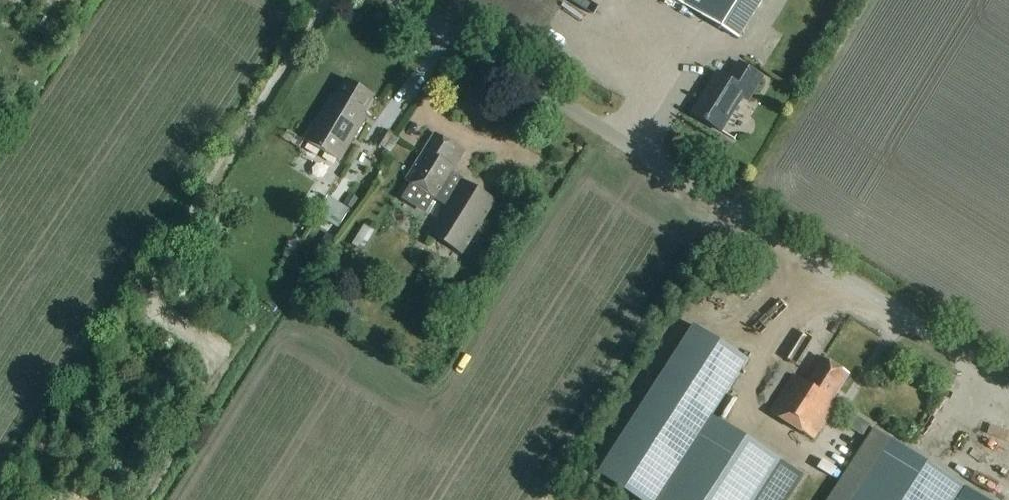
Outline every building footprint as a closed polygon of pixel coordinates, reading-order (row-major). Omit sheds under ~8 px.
[(14,9),(20,0),(0,0),(0,1),(14,9)] [(739,40),(764,0),(674,0),(739,40)] [(747,101),(762,78),(740,63),(729,80),(718,73),(692,114),(721,132),(743,98),(747,101)] [(363,116),(374,98),(346,81),(335,98),(332,96),(305,141),(339,162),(366,118),(363,116)] [(384,150),(393,136),(384,131),(375,145),(384,150)] [(463,255),(497,201),(453,174),(456,170),(455,169),(464,153),(434,135),(406,181),(412,185),(402,201),(425,216),(434,202),(444,208),(428,234),(463,255)] [(366,246),(377,226),(367,221),(356,240),(366,246)] [(805,478),(713,420),(749,362),(695,328),(601,478),(635,499),(792,499),(805,478)] [(826,362),(824,360),(808,385),(794,376),(770,412),(814,440),(837,404),(833,402),(849,377),(833,367),(833,364),(828,361),(826,362)] [(967,490),(874,430),(829,499),(961,499),(967,490)] [(963,499),(982,499),(968,491),(963,499)]
